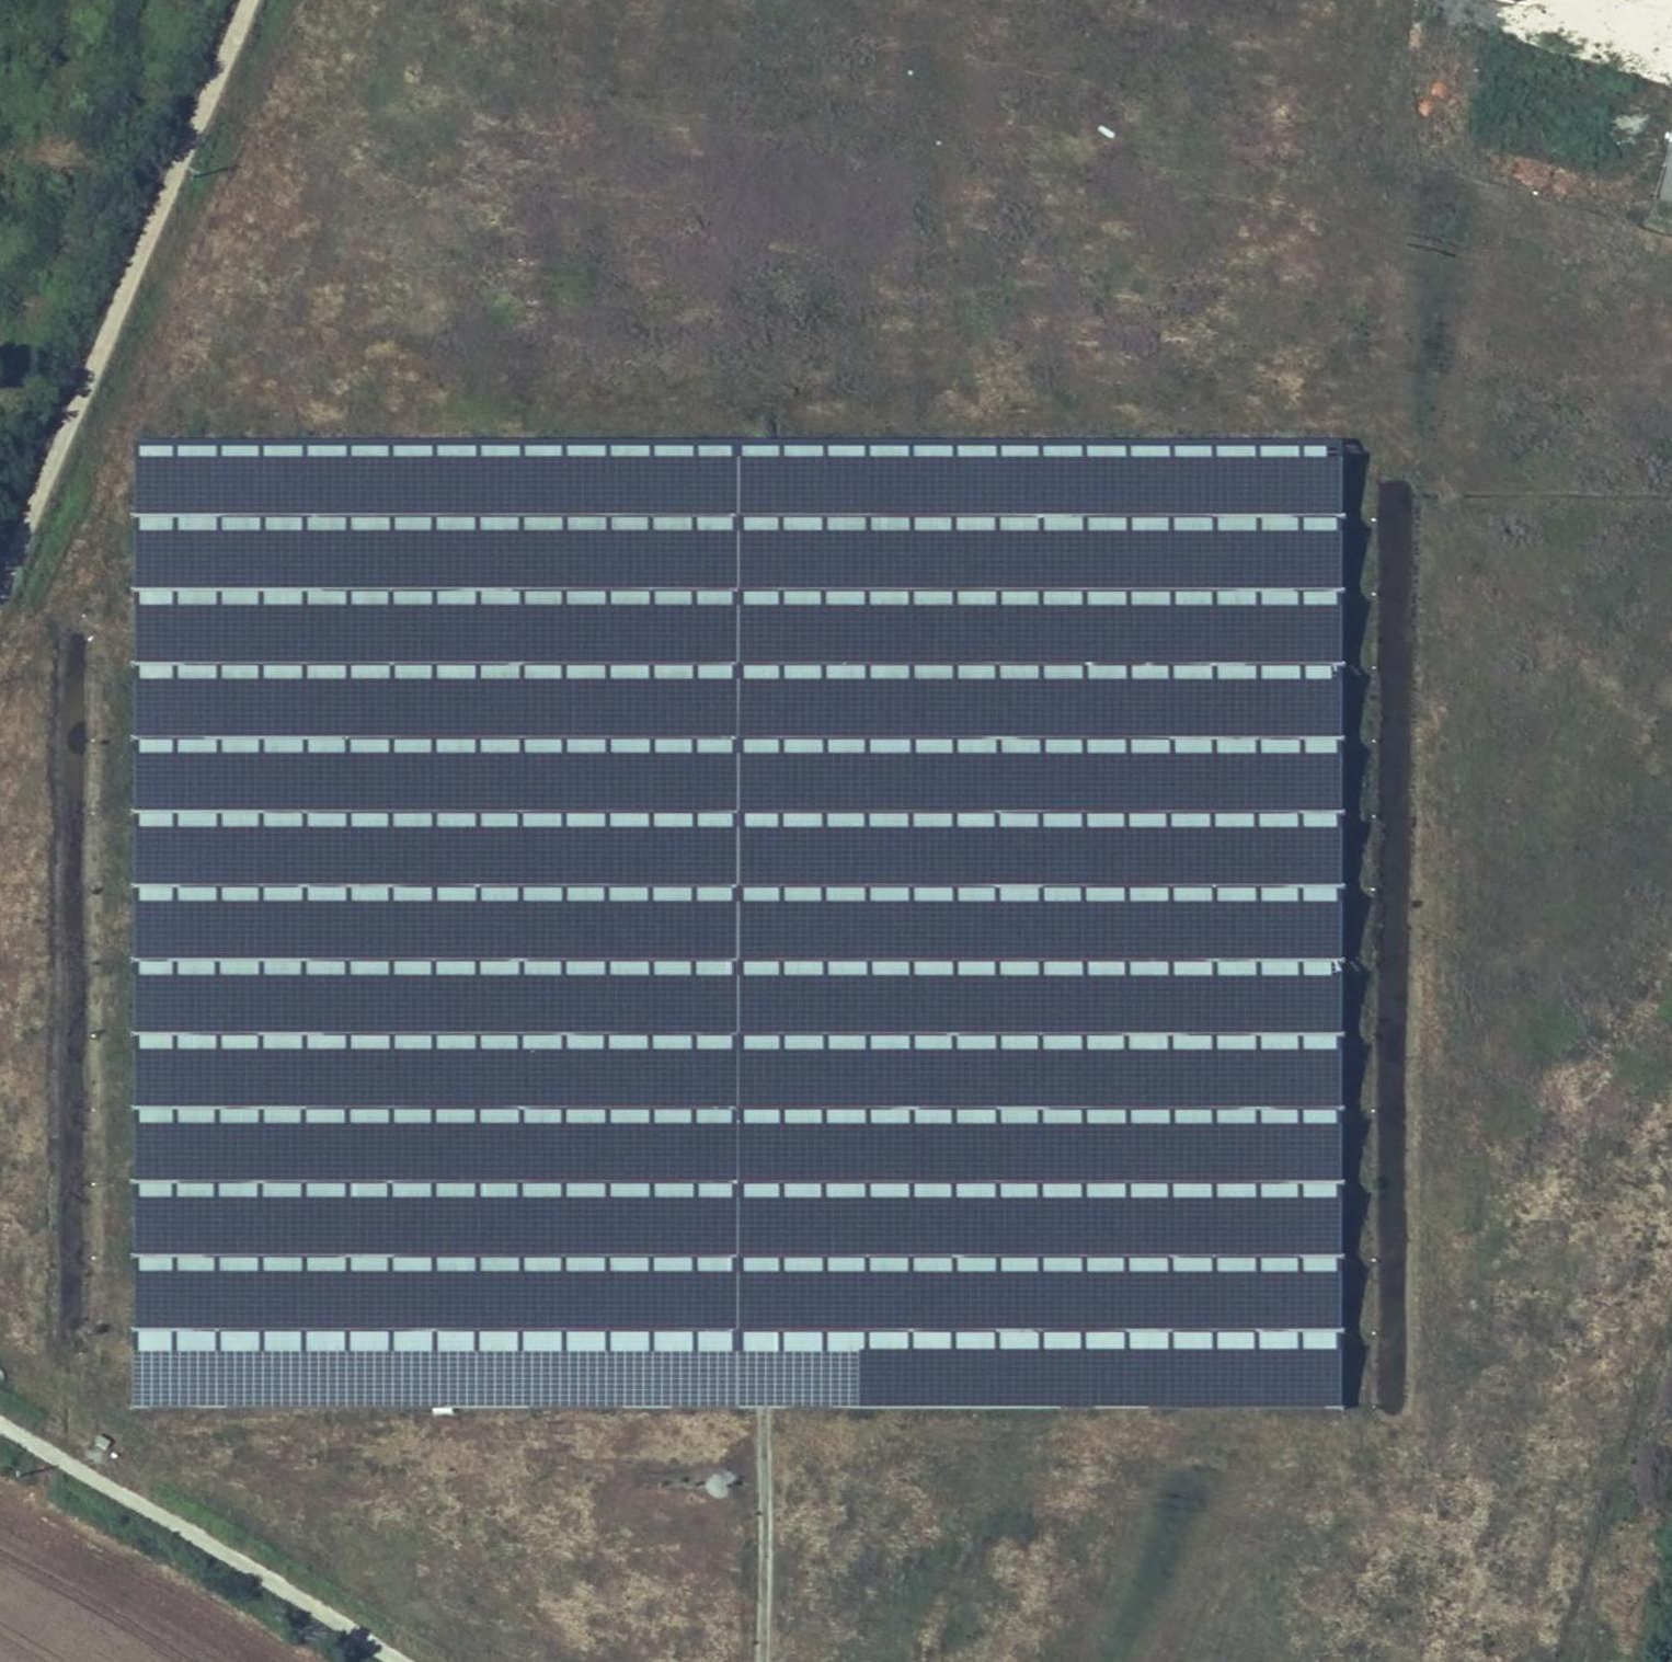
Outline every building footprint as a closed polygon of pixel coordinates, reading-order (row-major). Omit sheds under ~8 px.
[(140,1328),(141,1352),(174,1351),(173,1327),(140,1328)] [(182,1329),(181,1349),(216,1350),(217,1330),(182,1329)]
